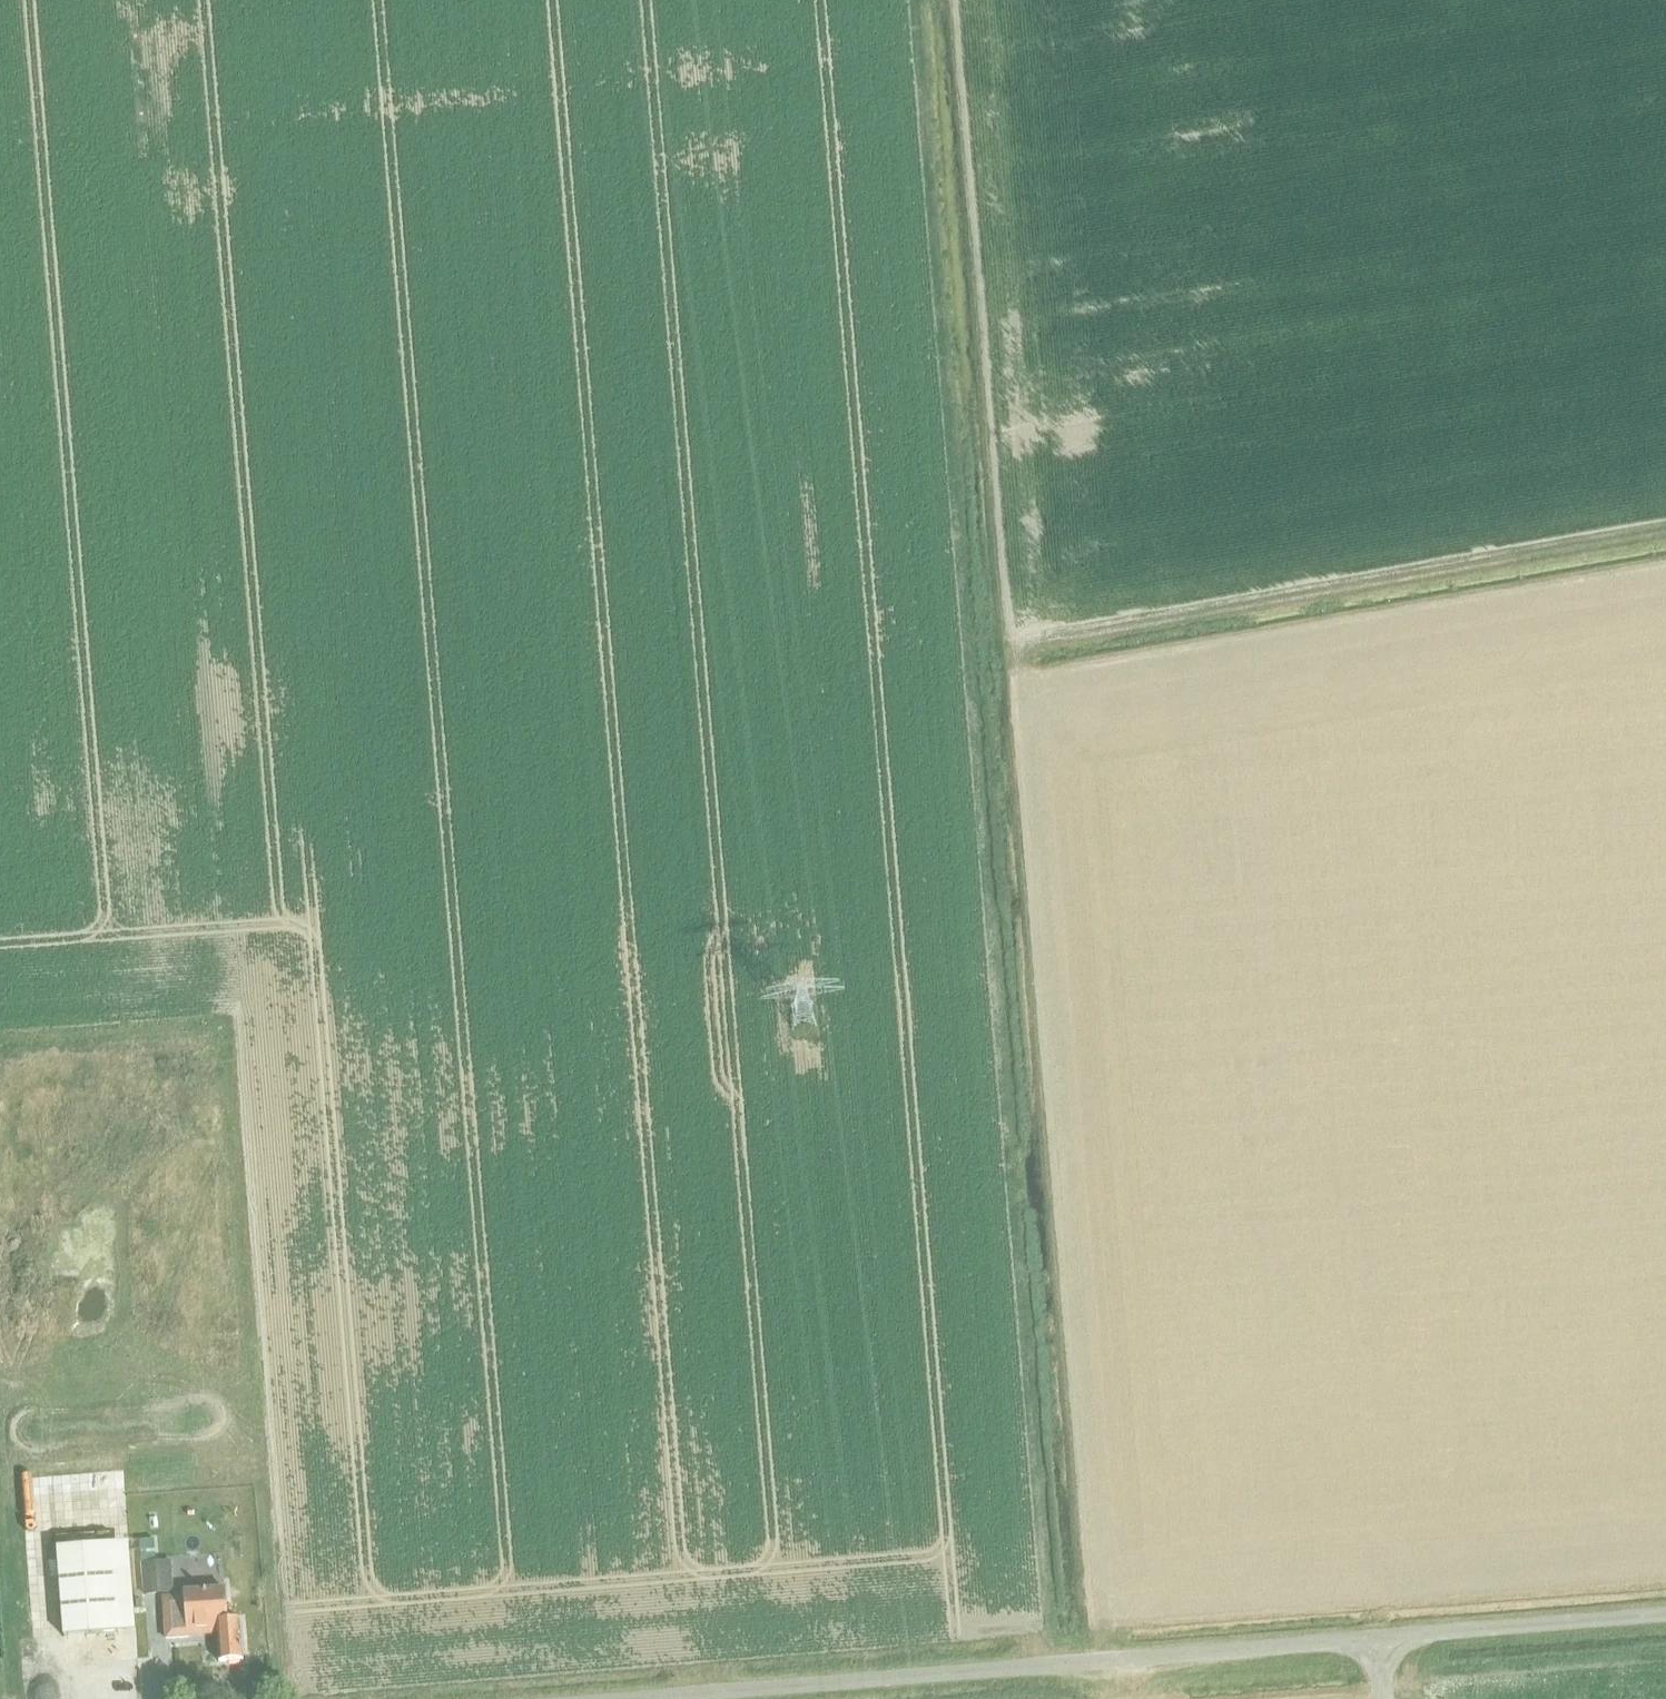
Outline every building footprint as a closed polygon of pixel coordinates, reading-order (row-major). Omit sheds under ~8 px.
[(118,1634),(111,1544),(57,1548),(64,1638),(118,1634)] [(140,1564),(143,1597),(173,1595),(171,1562),(140,1564)] [(164,1600),(167,1641),(189,1639),(189,1638),(217,1636),(219,1663),(244,1662),(241,1621),(227,1620),(225,1590),(186,1592),(186,1598),(164,1600)]
